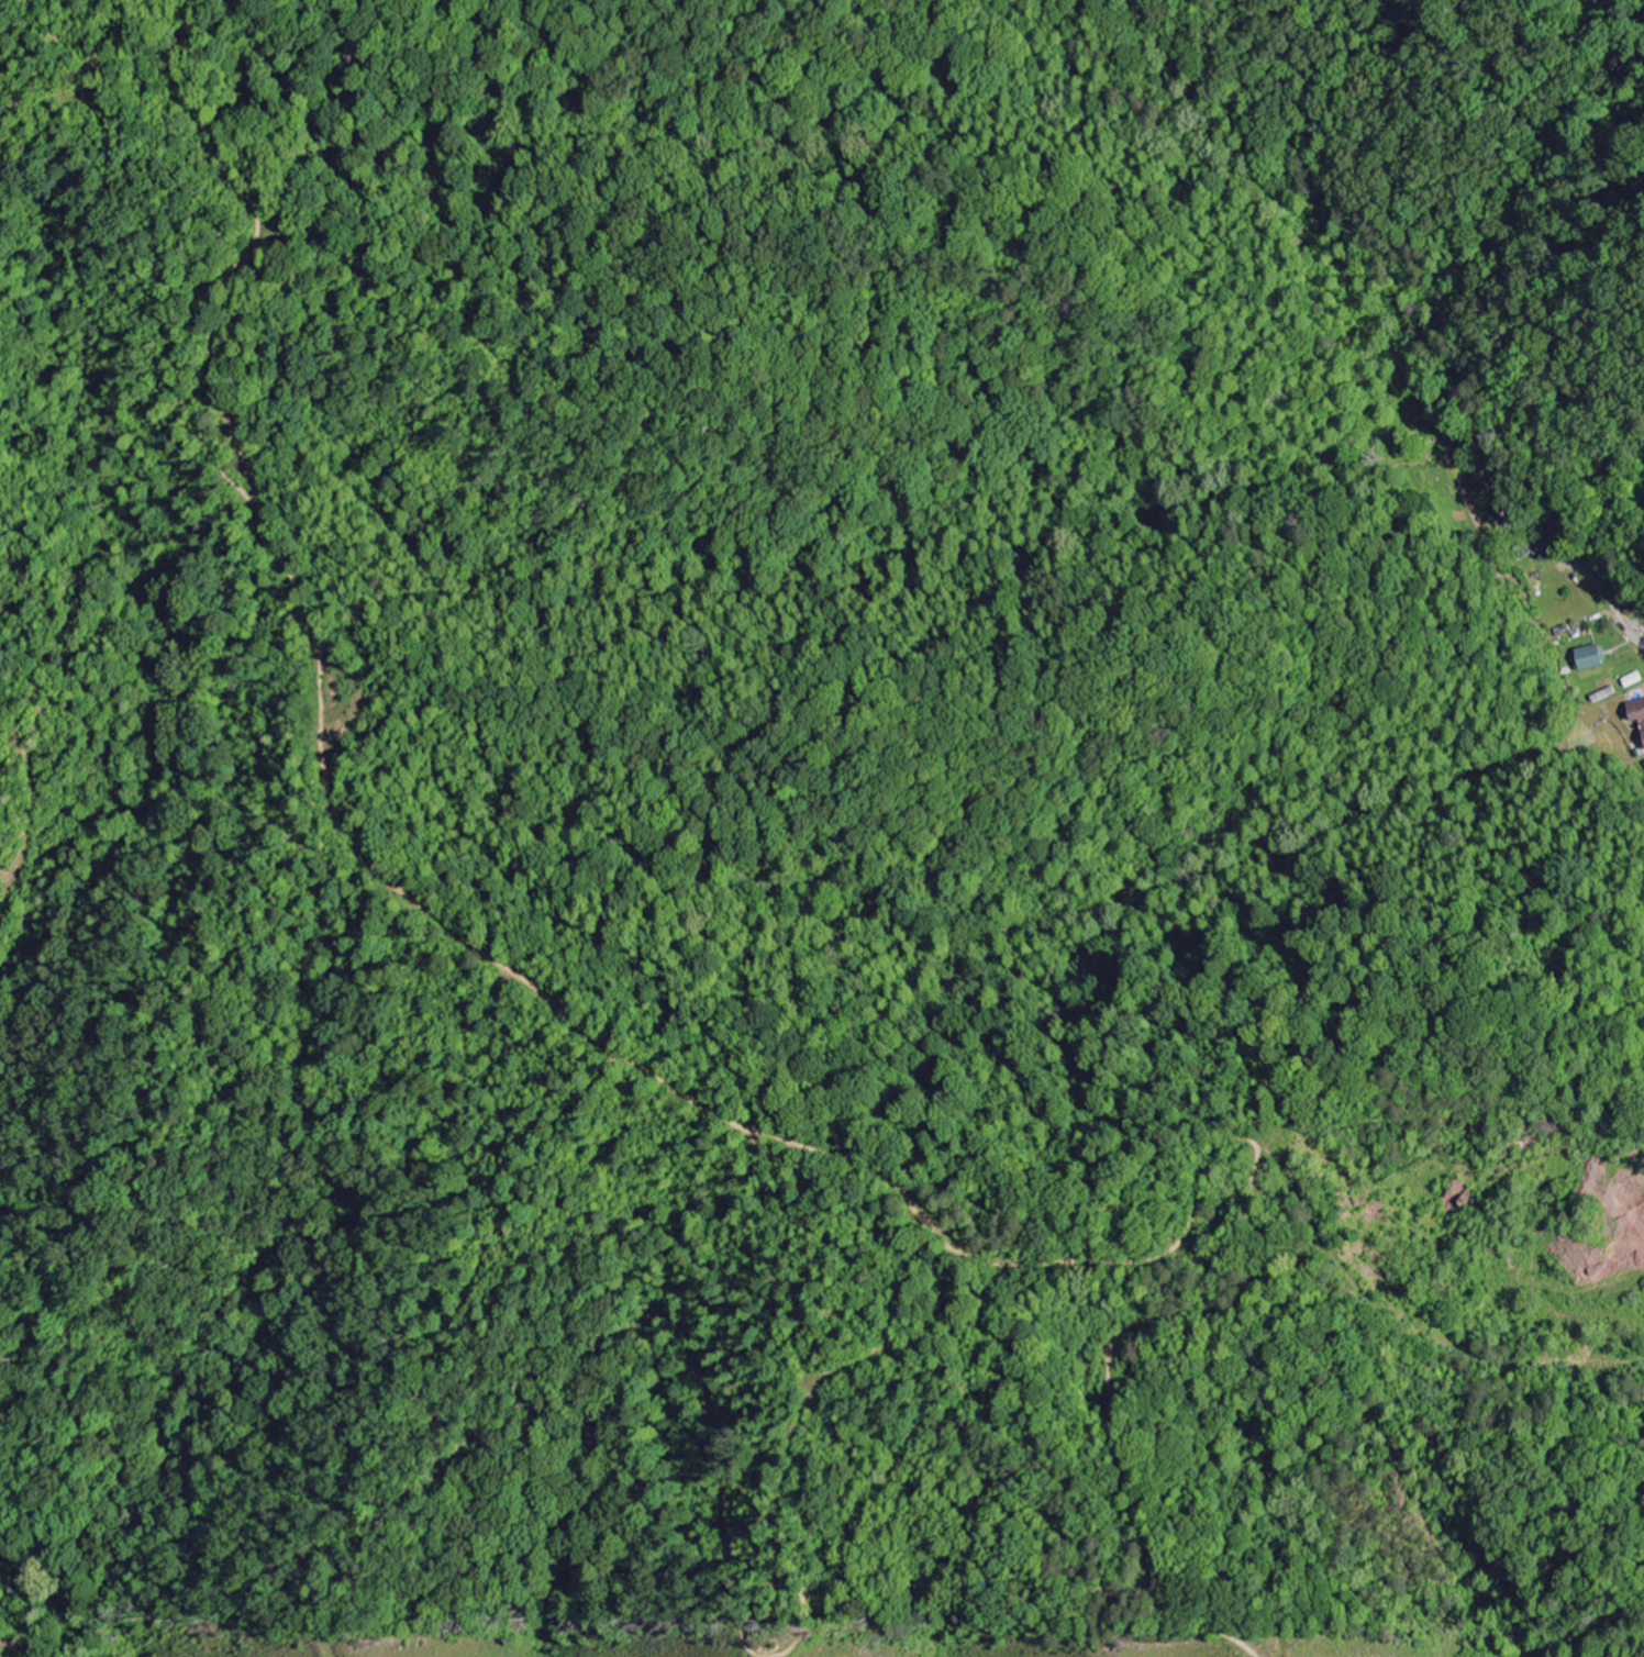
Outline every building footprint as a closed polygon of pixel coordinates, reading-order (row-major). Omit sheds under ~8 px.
[(1608,666),(1602,644),(1579,651),(1584,672),(1608,666)] [(1630,705),(1636,722),(1642,721),(1643,727),(1643,701),(1630,705)]
